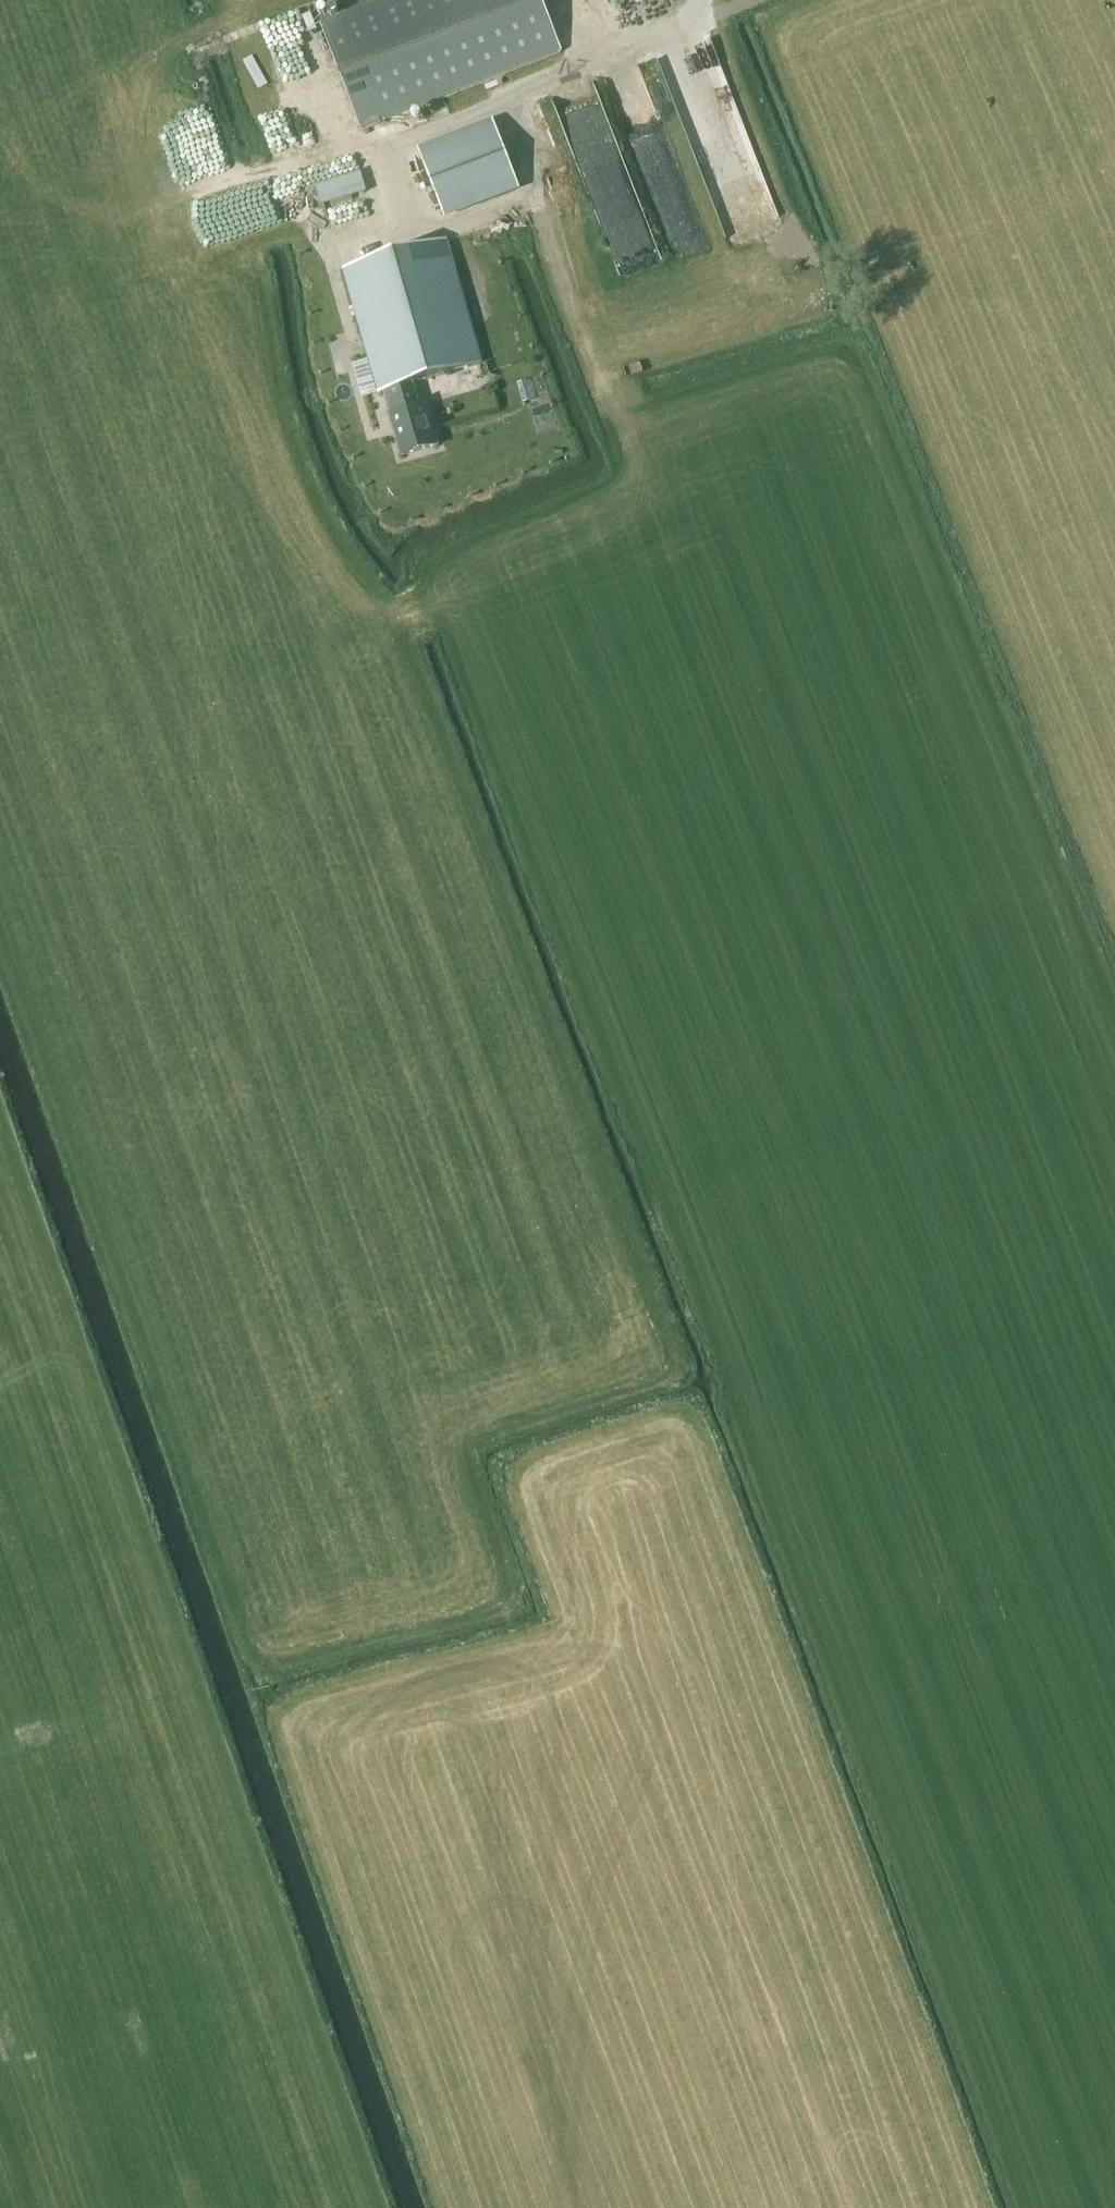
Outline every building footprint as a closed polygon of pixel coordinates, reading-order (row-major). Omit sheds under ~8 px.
[(537,0),(386,0),(319,26),(358,130),(558,53),(537,0)] [(595,89),(565,101),(587,158),(602,152),(599,143),(614,137),(595,89)] [(418,148),(424,162),(445,217),(519,188),(493,120),(418,148)] [(330,213),(327,203),(376,189),(370,169),(307,187),(315,217),(330,213)] [(443,241),(342,269),(359,331),(377,394),(381,392),(399,456),(428,448),(439,445),(427,401),(420,403),(414,383),(477,366),(443,241)]
